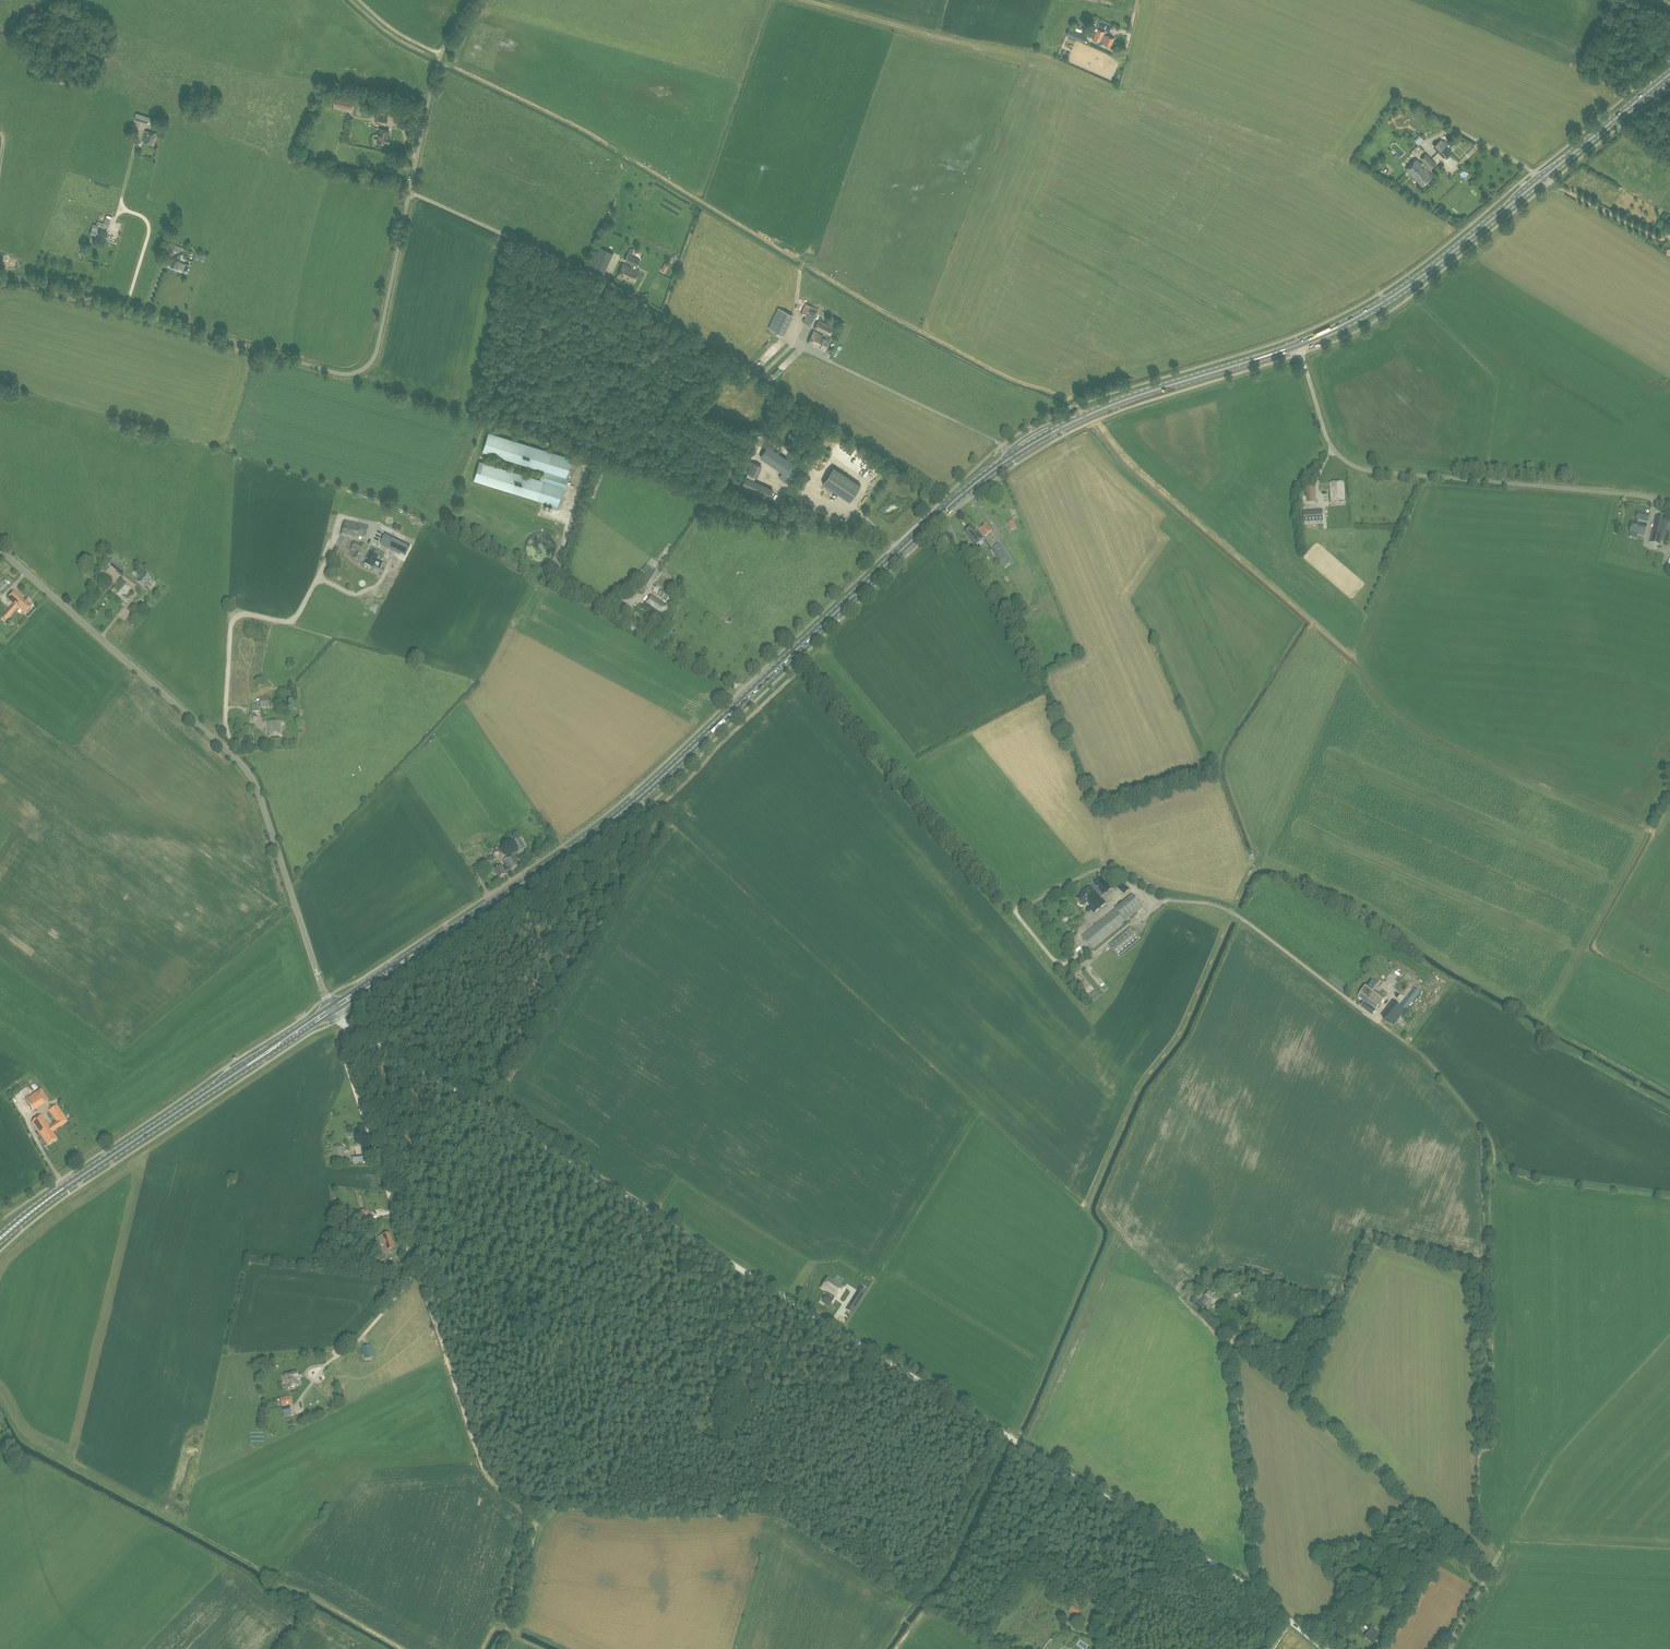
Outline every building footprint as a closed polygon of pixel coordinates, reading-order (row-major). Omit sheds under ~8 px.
[(1109,32),(1112,26),(1101,21),(1099,27),(1109,32)] [(1098,29),(1094,39),(1101,42),(1101,40),(1105,41),(1104,43),(1111,47),(1115,38),(1108,35),(1107,36),(1104,35),(1105,32),(1098,29)] [(1087,36),(1072,31),(1070,37),(1084,42),(1087,36)] [(350,109),(351,104),(336,101),(335,106),(350,109)] [(157,119),(136,113),(135,119),(155,125),(157,119)] [(377,116),(376,124),(387,126),(388,118),(377,116)] [(380,129),(378,143),(387,145),(387,144),(389,145),(390,139),(388,138),(389,131),(380,129)] [(154,145),(156,136),(157,133),(146,131),(143,142),(154,145)] [(1438,152),(1446,145),(1440,140),(1433,147),(1438,152)] [(1394,149),(1403,158),(1407,153),(1398,145),(1394,149)] [(1444,158),(1451,150),(1446,145),(1438,152),(1444,158)] [(1425,164),(1431,159),(1426,154),(1420,159),(1422,161),(1420,163),(1416,159),(1405,169),(1414,178),(1424,167),(1423,166),(1425,164)] [(1445,162),(1454,170),(1458,166),(1450,157),(1445,162)] [(1430,169),(1436,164),(1431,159),(1425,164),(1423,166),(1424,167),(1414,178),(1422,186),(1433,176),(1427,170),(1430,168),(1430,169)] [(93,224),(90,234),(96,236),(98,226),(93,224)] [(104,247),(105,239),(103,239),(104,236),(99,235),(99,238),(95,237),(93,245),(104,247)] [(603,277),(616,249),(603,243),(589,270),(603,277)] [(633,268),(624,263),(618,276),(634,283),(639,271),(635,269),(640,260),(628,255),(625,261),(634,265),(633,268)] [(174,258),(171,266),(178,269),(181,260),(174,258)] [(801,314),(806,316),(803,323),(811,327),(820,306),(812,303),(811,306),(806,303),(801,314)] [(778,308),(769,328),(784,335),(793,315),(778,308)] [(833,328),(819,321),(815,329),(824,333),(823,335),(814,331),(809,343),(825,351),(831,339),(826,337),(828,334),(830,335),(833,328)] [(791,360),(787,366),(792,369),(796,363),(791,360)] [(483,451),(544,470),(540,480),(480,461),(474,480),(554,505),(552,509),(559,511),(571,471),(569,470),(572,459),(489,433),(483,451)] [(800,469),(768,447),(760,458),(783,473),(779,478),(789,485),(800,469)] [(745,478),(741,487),(768,499),(772,490),(753,482),(755,477),(756,477),(761,467),(752,463),(747,473),(748,474),(746,479),(745,478)] [(833,468),(822,484),(849,502),(860,486),(833,468)] [(1343,482),(1330,483),(1331,500),(1345,499),(1343,482)] [(1304,524),(1323,523),(1322,510),(1304,511),(1304,524)] [(1638,512),(1636,522),(1638,522),(1638,520),(1648,522),(1649,514),(1638,512)] [(1660,545),(1666,518),(1656,516),(1650,542),(1660,545)] [(369,526),(345,520),(342,534),(358,538),(358,535),(366,537),(369,526)] [(1009,523),(1013,532),(1020,529),(1015,520),(1009,523)] [(1638,522),(1636,522),(1632,521),(1629,533),(1645,536),(1647,524),(1638,522)] [(986,524),(979,529),(985,536),(992,530),(986,524)] [(983,538),(979,533),(977,532),(971,526),(964,532),(970,538),(970,539),(975,545),(983,538)] [(400,553),(405,543),(385,534),(381,543),(400,553)] [(352,558),(360,562),(361,560),(365,553),(368,547),(360,543),(360,544),(355,541),(351,549),(356,552),(352,558)] [(1013,562),(1002,543),(992,549),(1003,567),(1013,562)] [(374,566),(380,569),(383,563),(376,559),(377,557),(369,553),(369,555),(365,553),(361,560),(365,562),(364,564),(371,568),(373,565),(374,566)] [(971,564),(981,558),(978,553),(968,559),(971,564)] [(112,558),(108,564),(123,575),(126,570),(123,568),(125,567),(112,558)] [(650,590),(660,574),(651,568),(641,584),(650,590)] [(108,581),(111,577),(102,570),(99,574),(108,581)] [(144,573),(138,581),(144,587),(151,579),(144,573)] [(8,585),(3,580),(0,584),(0,591),(1,592),(8,585)] [(132,589),(123,582),(117,589),(116,587),(112,592),(114,593),(123,600),(126,603),(130,599),(126,596),(132,589)] [(662,602),(660,601),(652,595),(644,606),(661,617),(668,606),(665,604),(671,595),(663,590),(659,596),(663,598),(662,599),(664,600),(662,602)] [(24,599),(14,591),(7,599),(13,604),(2,617),(6,620),(17,607),(19,609),(25,614),(31,606),(28,604),(31,601),(26,597),(24,599)] [(636,612),(624,605),(620,611),(632,618),(636,612)] [(261,708),(270,707),(269,697),(259,698),(261,708)] [(270,736),(281,735),(280,721),(269,722),(270,736)] [(513,837),(508,840),(510,843),(512,842),(517,852),(526,847),(520,837),(515,840),(513,837)] [(515,854),(504,861),(508,868),(507,868),(506,866),(503,868),(501,866),(497,868),(496,866),(491,870),(495,875),(496,874),(499,879),(521,865),(515,854)] [(1090,884),(1091,885),(1101,897),(1111,888),(1101,877),(1093,883),(1092,882),(1090,884)] [(1115,885),(1124,894),(1129,889),(1119,880),(1115,885)] [(1106,903),(1101,897),(1091,885),(1076,898),(1079,901),(1078,901),(1078,903),(1080,906),(1082,906),(1083,905),(1083,906),(1086,903),(1094,913),(1106,903)] [(1125,921),(1142,907),(1131,895),(1115,909),(1125,921)] [(1092,949),(1125,921),(1115,909),(1082,937),(1092,949)] [(1085,931),(1091,925),(1089,922),(1082,928),(1085,931)] [(1109,945),(1118,956),(1140,939),(1130,927),(1109,945)] [(1105,985),(1097,975),(1094,977),(1103,988),(1105,985)] [(1385,997),(1376,991),(1378,987),(1370,981),(1358,997),(1364,1001),(1362,1003),(1364,1005),(1362,1007),(1372,1014),(1375,1010),(1367,1004),(1375,1010),(1385,997)] [(1408,1006),(1417,994),(1419,992),(1414,988),(1403,1002),(1406,1005),(1406,1004),(1408,1006)] [(1382,1018),(1393,1026),(1405,1010),(1394,1002),(1382,1018)] [(58,1096),(46,1078),(30,1089),(43,1107),(58,1096)] [(50,1127),(42,1115),(32,1122),(48,1146),(57,1140),(52,1132),(68,1121),(57,1105),(49,1110),(57,1122),(50,1127)] [(352,1138),(354,1143),(362,1139),(359,1134),(352,1138)] [(335,1146),(333,1147),(334,1159),(344,1159),(343,1146),(340,1146),(339,1145),(336,1145),(335,1146)] [(363,1162),(362,1155),(353,1155),(354,1163),(363,1162)] [(363,1222),(369,1220),(368,1215),(366,1210),(360,1212),(360,1214),(361,1218),(362,1218),(363,1222)] [(385,1244),(386,1247),(385,1247),(386,1250),(395,1247),(393,1241),(393,1242),(390,1233),(382,1235),(383,1236),(379,1237),(378,1238),(380,1244),(382,1245),(385,1244)] [(827,1295),(836,1282),(839,1278),(847,1283),(852,1274),(840,1266),(835,1275),(836,1276),(833,1280),(828,1277),(821,1288),(826,1291),(824,1293),(827,1295)] [(844,1287),(836,1282),(827,1295),(822,1303),(829,1307),(835,1298),(836,1298),(844,1287)] [(1219,1296),(1213,1291),(1211,1289),(1199,1303),(1197,1301),(1193,1305),(1201,1311),(1204,1307),(1203,1306),(1207,1301),(1212,1305),(1219,1296)] [(858,1292),(851,1302),(856,1306),(863,1295),(858,1292)] [(365,1359),(373,1357),(370,1344),(362,1346),(365,1359)] [(285,1380),(287,1388),(299,1385),(298,1379),(299,1378),(297,1371),(283,1375),(284,1381),(285,1380)] [(280,1398),(282,1406),(283,1415),(291,1414),(290,1405),(292,1404),(291,1396),(280,1398)] [(1011,1608),(1006,1616),(1011,1619),(1018,1607),(1014,1605),(1017,1601),(1014,1600),(1009,1607),(1011,1608)] [(1078,1617),(1082,1611),(1073,1606),(1069,1611),(1078,1617)] [(1091,1628),(1093,1625),(1081,1618),(1079,1621),(1091,1628)] [(1364,1637),(1374,1646),(1382,1637),(1374,1630),(1375,1629),(1371,1626),(1368,1629),(1370,1630),(1364,1637)]
